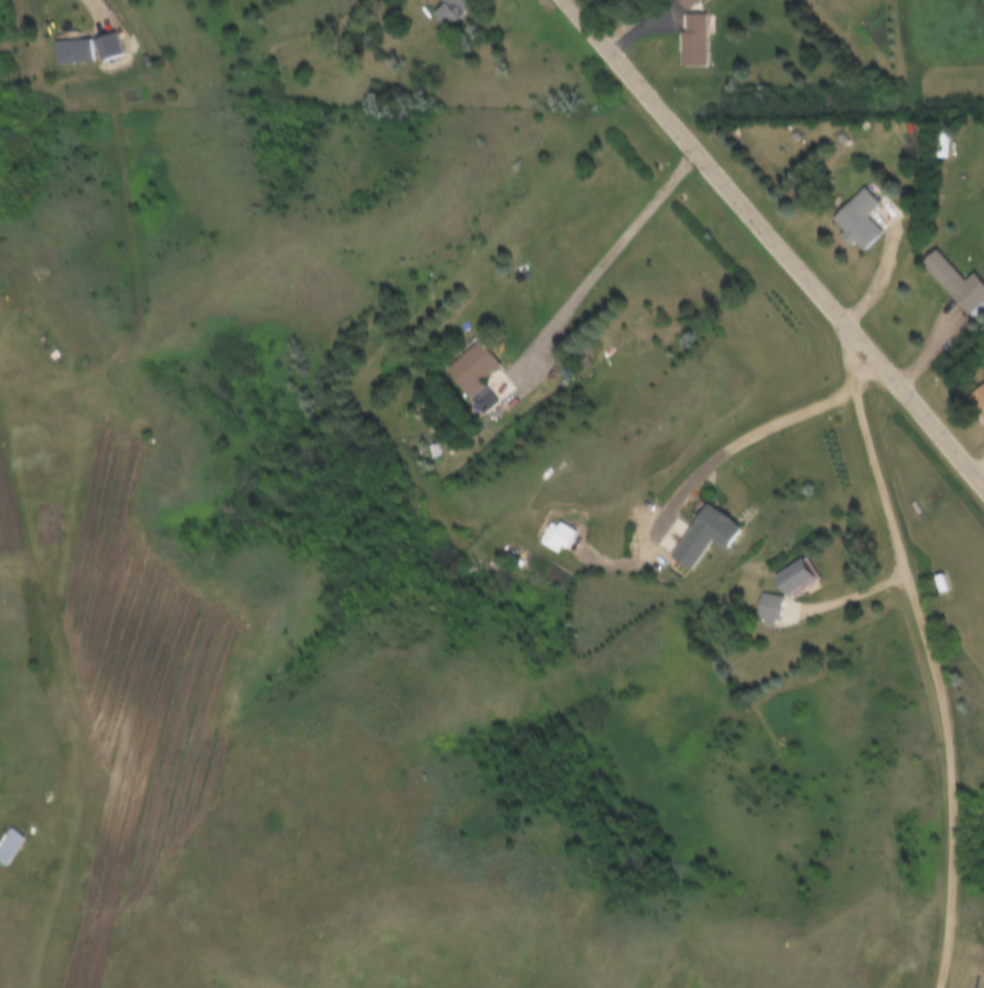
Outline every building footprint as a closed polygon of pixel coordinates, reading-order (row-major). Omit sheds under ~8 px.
[(439,4),(427,14),(440,29),(469,5),(465,0),(436,0),(439,4)] [(686,9),(697,0),(678,0),(686,9)] [(682,65),(706,65),(706,14),(682,14),(682,65)] [(55,42),(57,63),(98,59),(97,39),(55,42)] [(876,203),(860,188),(828,219),(841,232),(837,236),(847,246),(851,242),(861,252),(880,233),(863,216),(876,203)] [(961,281),(932,249),(917,263),(966,315),(983,298),(983,287),(970,272),(961,281)] [(445,369),(481,415),(497,401),(480,380),(498,366),(479,342),(445,369)] [(982,384),(975,393),(983,400),(983,386),(982,384)] [(710,540),(726,550),(740,526),(703,504),(671,558),(692,571),(710,540)] [(575,532),(559,522),(543,544),(559,555),(575,532)] [(782,596),(813,576),(801,557),(770,576),(782,596)] [(772,621),(780,621),(780,595),(757,595),(757,627),(772,627),(772,621)] [(32,839),(18,827),(0,849),(0,860),(9,867),(32,839)]
